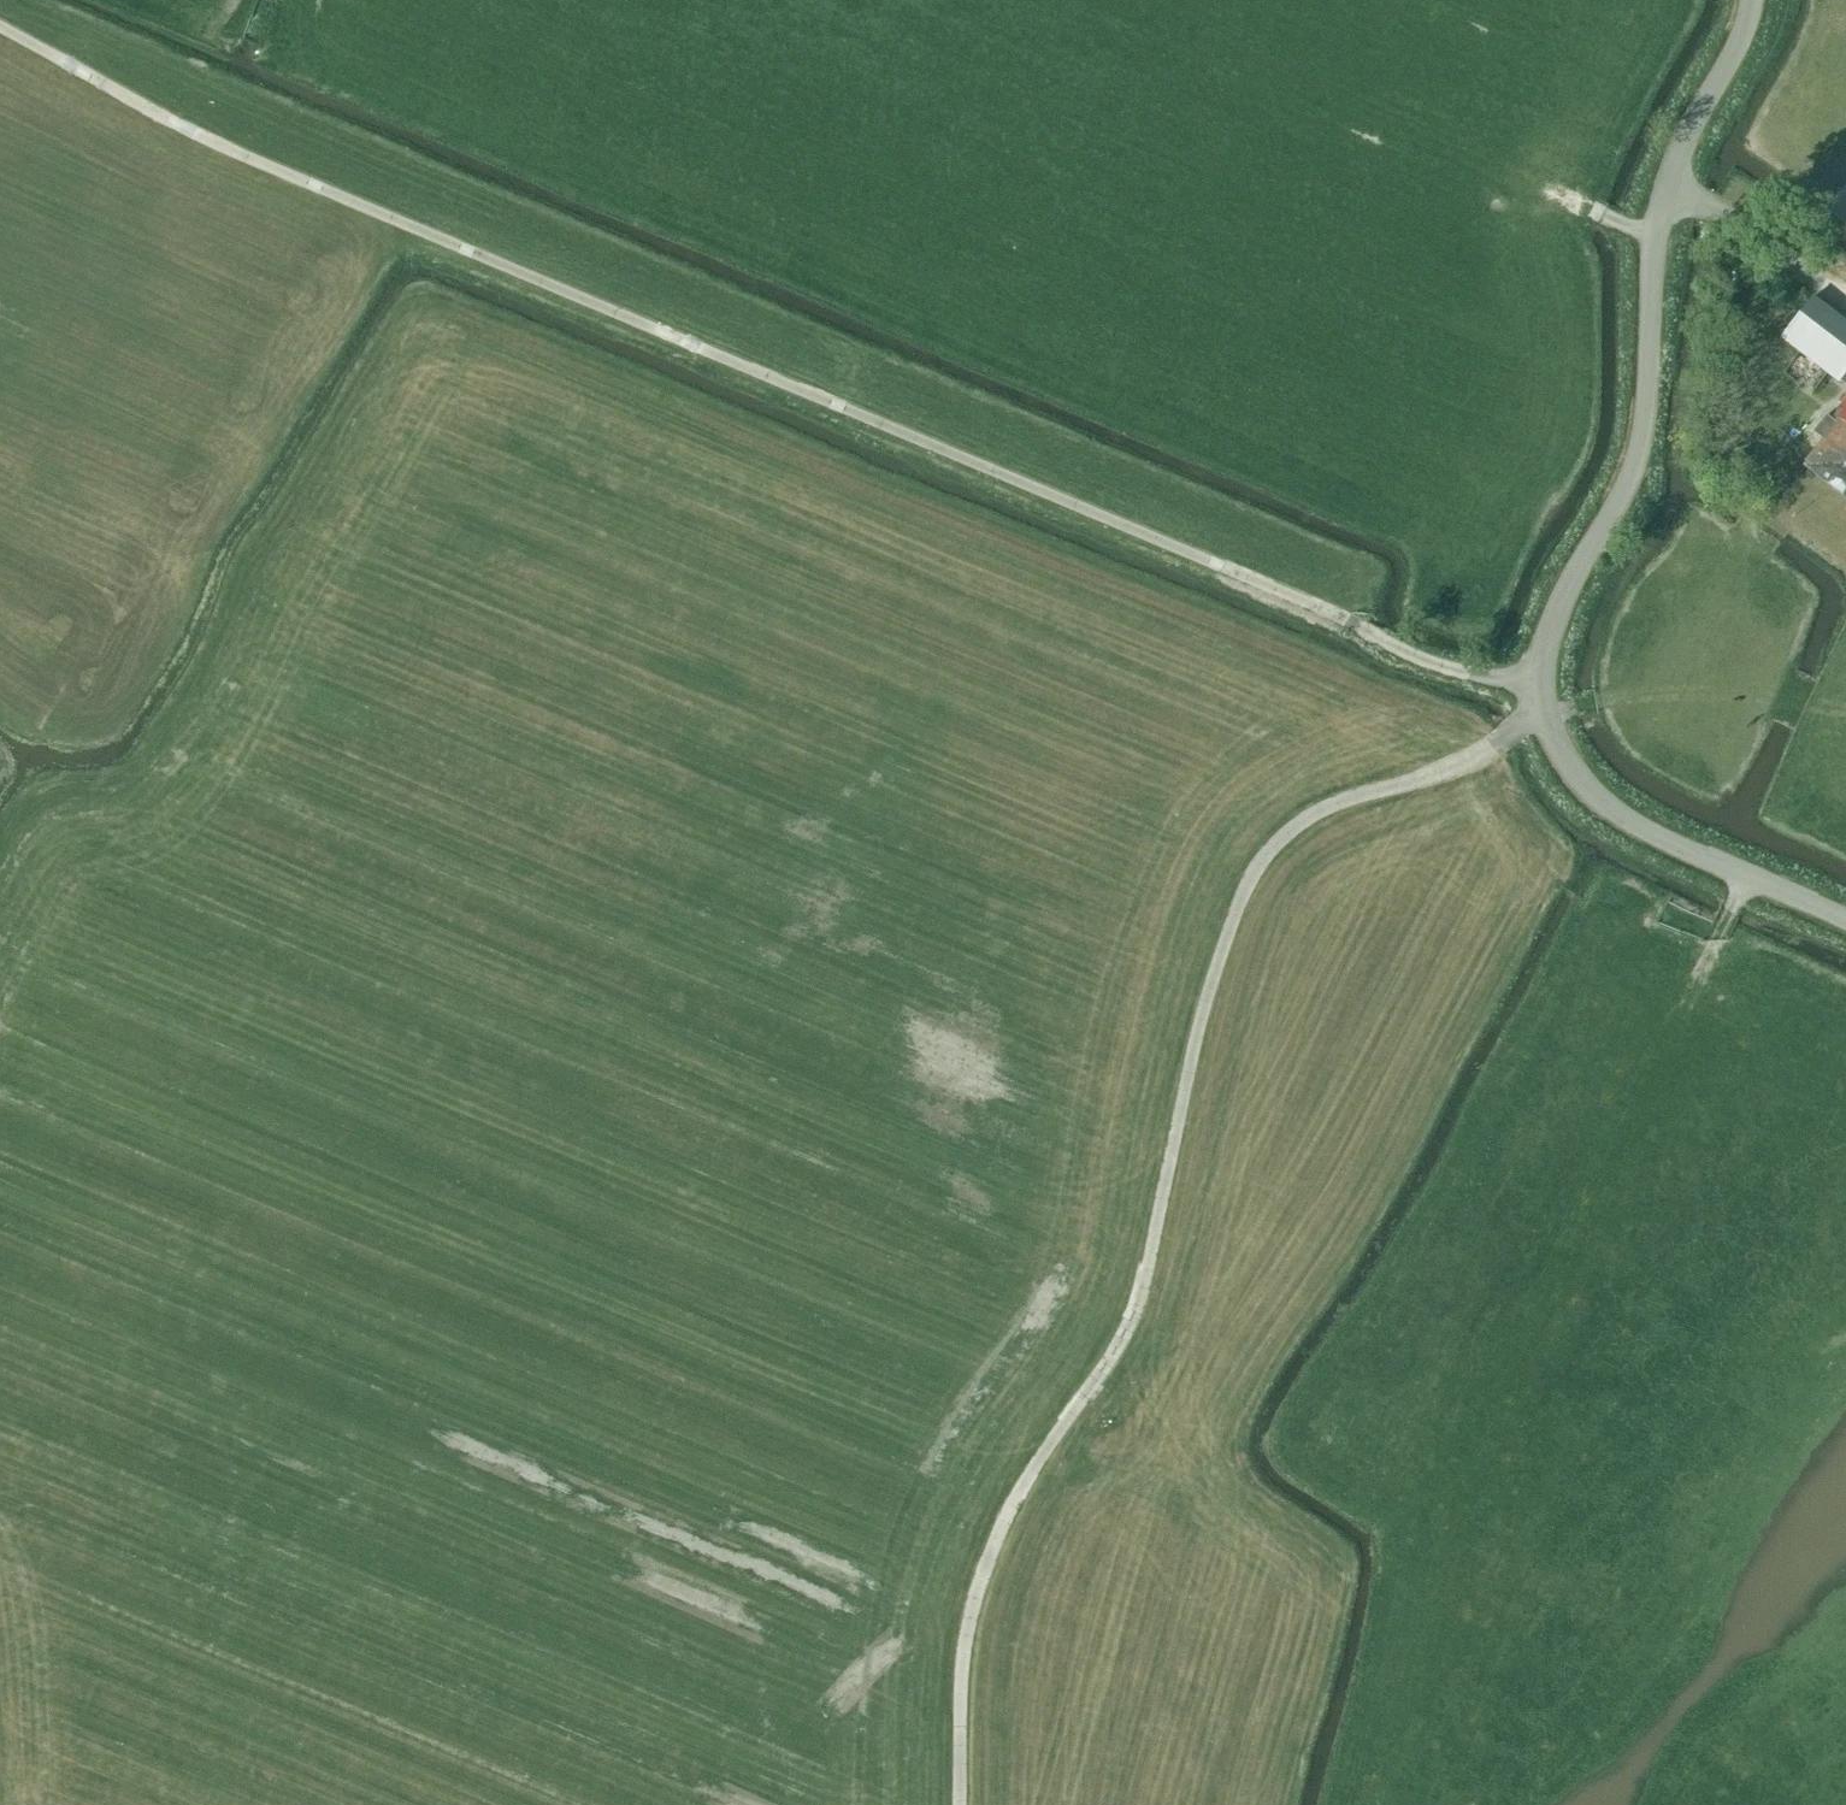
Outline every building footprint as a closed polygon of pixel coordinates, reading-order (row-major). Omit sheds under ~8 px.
[(1845,374),(1845,326),(1811,298),(1780,339),(1838,384),(1845,374)] [(1830,421),(1826,416),(1813,433),(1822,442),(1803,467),(1845,500),(1845,400),(1830,421)]
